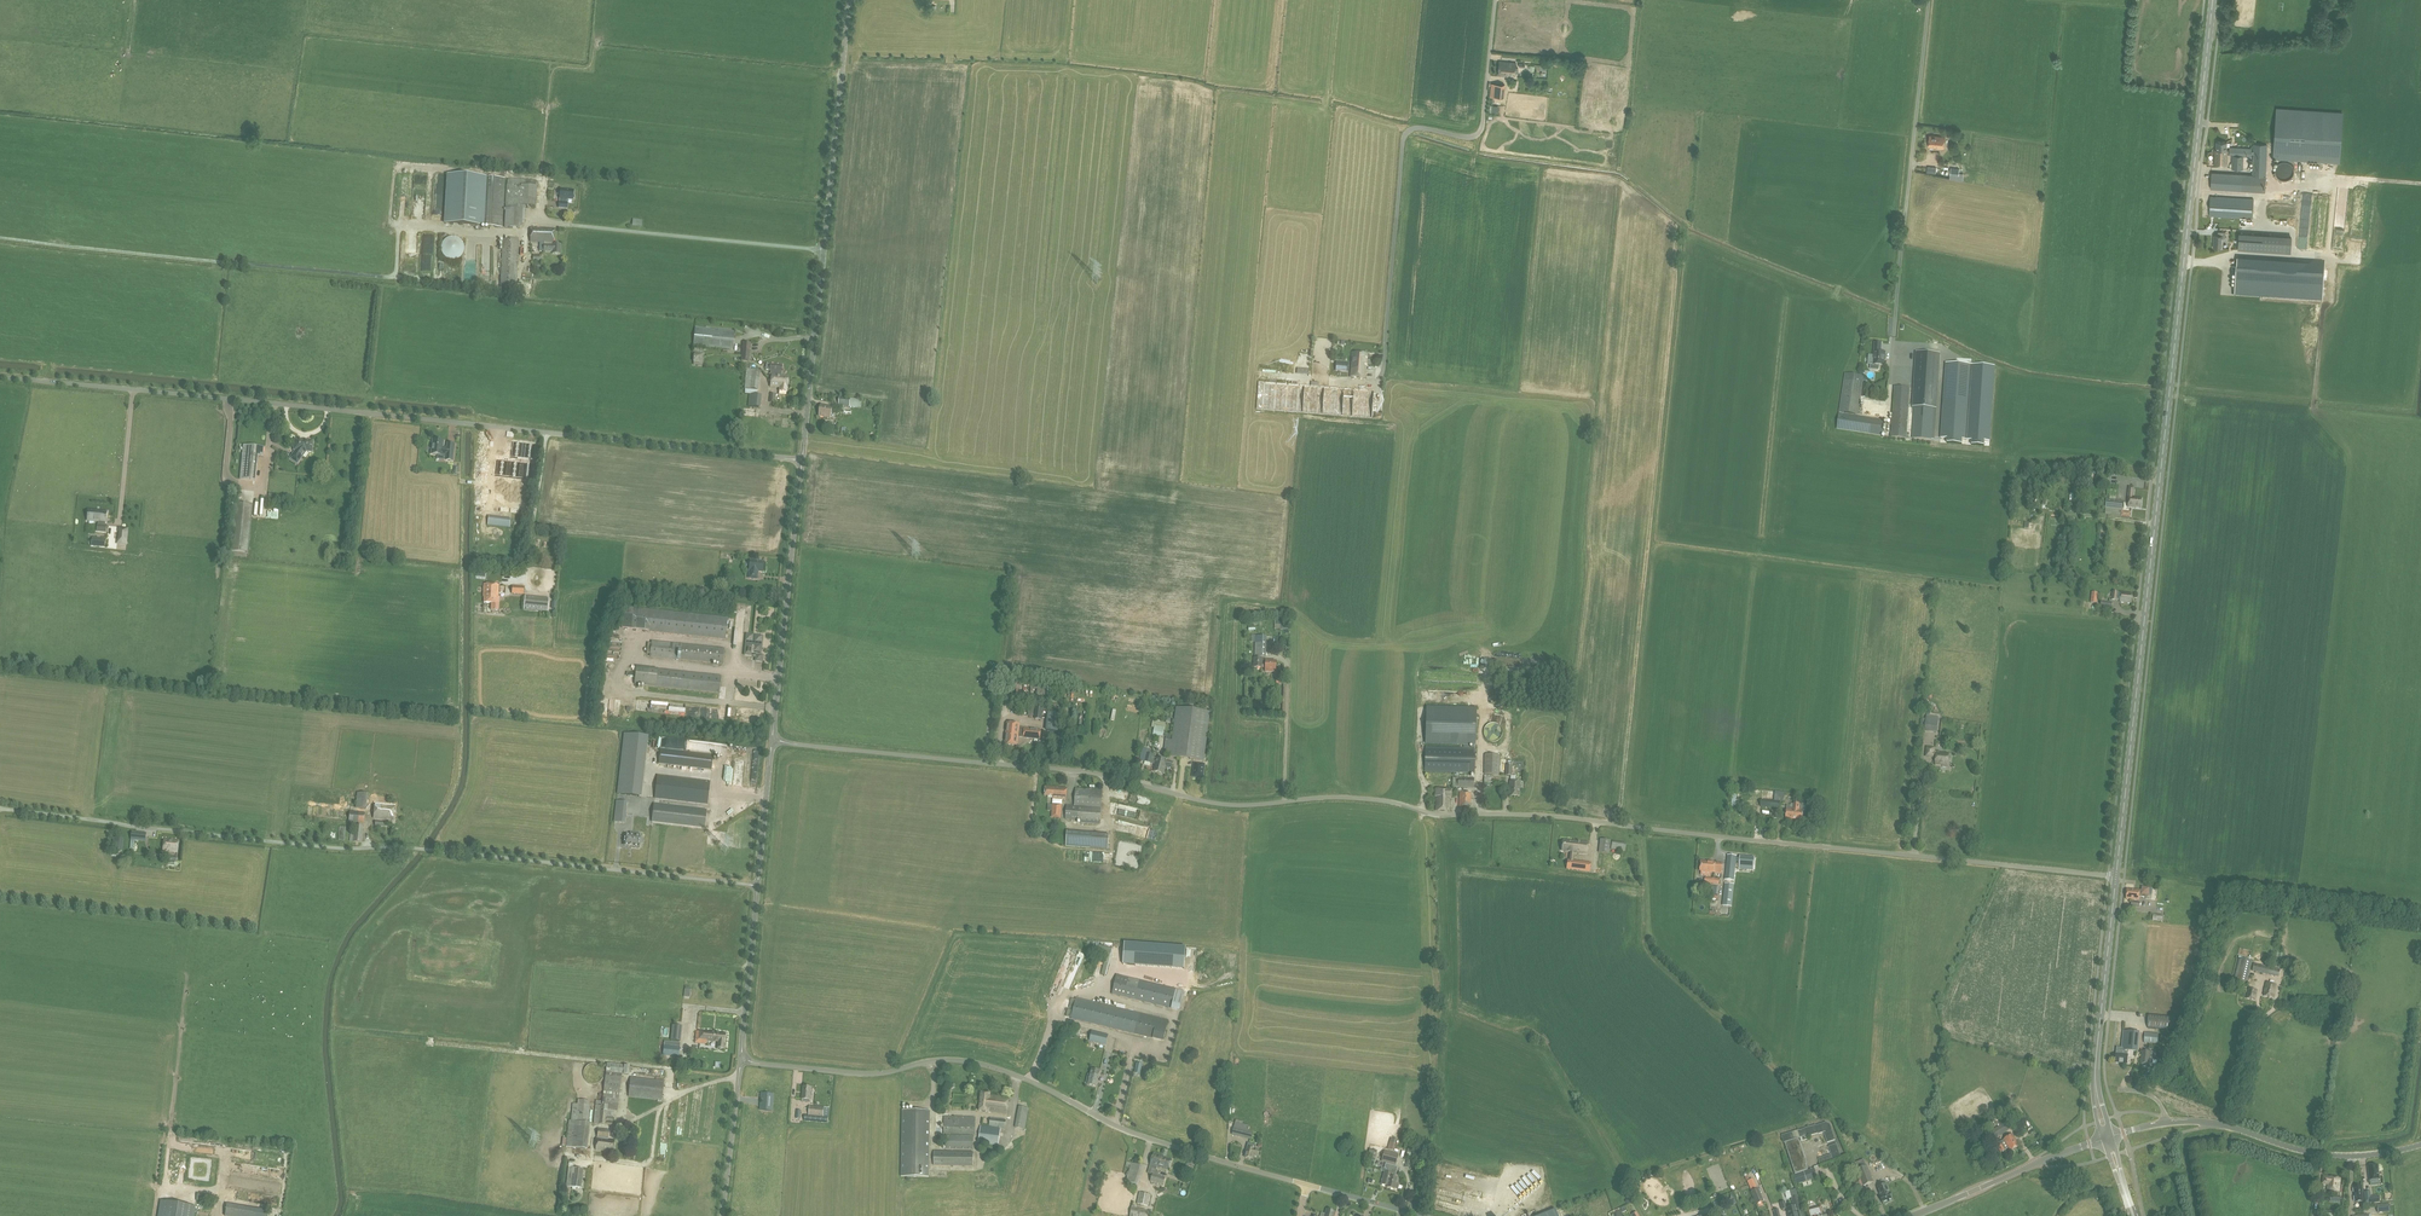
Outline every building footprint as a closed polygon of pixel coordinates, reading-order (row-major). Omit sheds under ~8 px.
[(1498,75),(1515,77),(1515,73),(1517,74),(1518,68),(1516,68),(1516,63),(1499,61),(1498,75)] [(1503,84),(1491,83),(1490,97),(1503,98),(1503,84)] [(2277,109),(2273,158),(2339,162),(2342,113),(2277,109)] [(1928,147),(1944,148),(1945,137),(1929,135),(1928,147)] [(2226,165),(2227,165),(2228,150),(2227,150),(2227,142),(2216,142),(2216,150),(2215,149),(2214,164),(2226,165)] [(2210,188),(2265,192),(2267,144),(2254,144),(2252,175),(2211,173),(2210,188)] [(2252,148),(2230,147),(2229,154),(2233,154),(2233,155),(2232,155),(2232,169),(2243,169),(2244,157),(2252,157),(2252,148)] [(2293,167),(2292,165),(2290,164),(2288,163),(2286,162),(2284,162),(2282,162),(2280,163),(2278,164),(2277,166),(2276,168),(2275,170),(2275,172),(2275,174),(2276,176),(2277,178),(2279,179),(2281,180),(2283,181),(2285,181),(2287,181),(2289,180),(2291,179),(2292,177),(2293,175),(2294,173),(2294,171),(2294,169),(2293,167)] [(1950,175),(1954,175),(1959,176),(1959,168),(1951,168),(1950,175)] [(478,226),(480,177),(447,175),(444,224),(478,226)] [(505,178),(480,177),(478,226),(503,228),(505,178)] [(507,179),(505,227),(520,228),(523,226),(525,220),(526,206),(536,207),(537,181),(507,179)] [(574,199),(574,195),(573,195),(574,190),(560,189),(559,198),(560,198),(560,202),(559,202),(559,205),(559,207),(567,208),(568,203),(565,203),(565,199),(573,200),(573,198),(574,199)] [(2209,216),(2237,218),(2238,198),(2210,196),(2209,216)] [(2238,198),(2237,218),(2252,219),(2253,199),(2238,198)] [(633,219),(632,226),(642,227),(643,220),(633,219)] [(530,242),(544,242),(543,252),(553,252),(553,254),(560,254),(560,245),(553,245),(554,229),(531,228),(530,242)] [(2214,248),(2222,248),(2223,237),(2225,237),(2225,233),(2218,232),(2218,236),(2214,235),(2214,248)] [(2290,253),(2291,238),(2286,237),(2263,236),(2238,234),(2237,249),(2262,251),(2286,252),(2290,253)] [(456,237),(454,236),(452,236),(449,237),(447,238),(445,239),(444,241),(443,243),(442,245),(441,247),(441,250),(442,252),(443,254),(444,256),(446,257),(448,259),(450,259),(453,260),(455,259),(457,259),(459,257),(461,256),(463,254),(464,252),(464,250),(464,247),(464,245),(463,243),(462,241),(460,239),(459,238),(456,237)] [(503,239),(500,293),(516,294),(519,240),(503,239)] [(2322,300),(2325,263),(2237,257),(2235,295),(2322,300)] [(733,350),(735,331),(695,327),(693,346),(723,349),(727,349),(733,350)] [(749,361),(750,343),(743,342),(742,360),(749,361)] [(1881,343),(1875,342),(1874,355),(1869,355),(1868,364),(1871,364),(1879,365),(1884,365),(1884,358),(1885,358),(1885,352),(1881,352),(1881,343)] [(1935,439),(1941,354),(1916,352),(1913,407),(1914,407),(1912,438),(1935,439)] [(695,353),(694,364),(702,365),(703,353),(695,353)] [(1352,353),(1351,377),(1366,378),(1368,354),(1352,353)] [(1347,372),(1348,362),(1337,361),(1336,371),(1347,372)] [(1984,441),(1990,441),(1995,368),(1992,366),(1946,363),(1941,438),(1947,439),(1947,443),(1962,444),(1962,440),(1972,440),(1972,445),(1984,446),(1984,441)] [(770,375),(772,375),(772,374),(781,375),(782,366),(767,365),(766,365),(766,369),(766,370),(771,371),(770,375)] [(745,389),(757,391),(759,391),(761,371),(746,370),(745,389)] [(772,374),(772,375),(771,387),(780,388),(779,391),(787,392),(789,376),(781,375),(772,374)] [(1845,374),(1839,412),(1858,414),(1864,376),(1845,374)] [(1372,414),(1373,388),(1317,386),(1317,381),(1310,380),(1310,384),(1257,381),(1255,408),(1372,414)] [(1864,385),(1863,397),(1870,398),(1871,386),(1864,385)] [(1907,438),(1910,387),(1894,386),(1891,437),(1907,438)] [(762,395),(757,395),(749,394),(748,406),(760,408),(762,395)] [(850,407),(851,398),(840,397),(839,406),(850,407)] [(861,399),(851,398),(850,407),(860,407),(861,399)] [(819,416),(830,418),(833,407),(821,405),(819,416)] [(1884,420),(1839,413),(1837,429),(1882,435),(1882,432),(1883,432),(1883,430),(1882,430),(1883,425),(1884,425),(1884,423),(1883,423),(1884,420)] [(447,449),(443,449),(444,441),(441,441),(441,439),(436,438),(435,440),(433,440),(431,454),(442,455),(442,454),(446,454),(445,460),(453,461),(454,449),(447,448),(447,449)] [(308,452),(311,452),(313,451),(313,448),(312,448),(313,441),(295,440),(294,450),(296,451),(290,458),(298,464),(303,457),(301,455),(304,451),(308,452)] [(527,448),(527,442),(514,441),(514,444),(508,444),(507,456),(512,456),(512,461),(520,462),(521,447),(527,448)] [(264,447),(244,445),(240,479),(255,481),(258,456),(263,456),(264,447)] [(475,478),(485,479),(487,460),(477,459),(475,478)] [(505,474),(504,480),(512,481),(511,484),(517,484),(518,469),(517,469),(517,464),(507,463),(506,469),(505,469),(504,474),(505,474)] [(485,484),(474,484),(474,502),(485,502),(485,484)] [(2130,498),(2129,507),(2141,508),(2142,498),(2133,497),(2135,487),(2129,487),(2128,498),(2130,498)] [(2106,488),(2106,497),(2109,497),(2109,494),(2114,494),(2114,488),(2106,488)] [(522,512),(523,494),(493,491),(492,509),(522,512)] [(2107,499),(2106,508),(2122,510),(2123,501),(2116,500),(2107,499)] [(253,504),(235,502),(231,551),(248,552),(253,504)] [(101,512),(101,511),(89,510),(88,521),(88,518),(96,519),(95,521),(99,522),(98,525),(97,531),(106,532),(107,526),(105,526),(105,522),(106,522),(107,512),(101,512)] [(511,519),(488,516),(487,525),(510,528),(511,519)] [(117,539),(117,543),(126,544),(128,528),(119,527),(118,531),(119,531),(119,539),(117,539)] [(117,567),(128,568),(128,570),(139,572),(140,563),(128,562),(129,556),(118,555),(117,567)] [(757,579),(758,571),(763,571),(764,562),(750,560),(749,570),(750,570),(749,578),(757,579)] [(484,603),(492,603),(491,610),(499,610),(499,599),(498,599),(499,585),(484,584),(484,595),(485,595),(484,603)] [(512,594),(524,594),(525,587),(512,586),(512,594)] [(2113,592),(2112,599),(2121,601),(2120,602),(2131,604),(2132,594),(2122,593),(2113,592)] [(548,610),(548,599),(525,597),(524,609),(548,610)] [(622,628),(726,639),(728,618),(624,607),(622,628)] [(1288,621),(1275,621),(1274,630),(1287,630),(1288,621)] [(756,656),(756,661),(762,662),(763,655),(760,655),(761,645),(762,636),(747,634),(746,645),(745,655),(756,656)] [(723,664),(725,648),(651,641),(651,643),(648,643),(647,654),(650,654),(650,657),(723,664)] [(1266,642),(1255,642),(1255,656),(1255,658),(1254,658),(1254,667),(1262,667),(1262,665),(1266,665),(1266,669),(1265,669),(1265,672),(1276,672),(1276,670),(1276,669),(1276,661),(1266,661),(1266,659),(1263,659),(1263,658),(1259,658),(1259,657),(1266,657),(1266,642)] [(722,676),(637,667),(634,685),(720,694),(722,676)] [(1924,710),(1931,711),(1932,706),(1934,706),(1934,703),(1925,702),(1924,710)] [(1036,706),(1035,719),(1042,720),(1043,707),(1036,706)] [(1172,740),(1170,753),(1170,756),(1204,762),(1210,712),(1176,708),(1173,735),(1172,740)] [(1427,708),(1426,744),(1476,745),(1477,709),(1427,708)] [(1047,731),(1061,732),(1063,714),(1048,712),(1047,731)] [(1926,719),(1925,730),(1937,732),(1938,720),(1926,719)] [(1166,737),(1165,739),(1172,740),(1173,735),(1164,733),(1166,723),(1156,721),(1152,721),(1151,728),(1154,729),(1153,735),(1163,737),(1163,736),(1166,737)] [(1040,730),(1025,728),(1024,734),(1018,733),(1019,724),(1007,723),(1005,744),(1017,745),(1018,736),(1024,737),(1024,738),(1040,739),(1040,730)] [(1496,723),(1494,723),(1492,723),(1490,723),(1488,724),(1486,726),(1485,727),(1484,729),(1484,731),(1484,733),(1484,736),(1485,737),(1486,739),(1488,741),(1490,741),(1492,742),(1494,742),(1496,741),(1498,741),(1500,739),(1501,738),(1502,736),(1503,734),(1503,731),(1502,729),(1501,727),(1500,726),(1498,724),(1496,723)] [(617,794),(639,797),(646,736),(624,734),(617,794)] [(1049,735),(1048,743),(1063,745),(1064,736),(1049,735)] [(1164,752),(1170,753),(1172,740),(1165,739),(1164,752)] [(747,748),(729,746),(725,781),(734,782),(735,769),(744,770),(747,748)] [(1425,772),(1453,772),(1471,773),(1475,773),(1476,748),(1426,747),(1425,772)] [(1936,756),(1935,764),(1948,766),(1949,754),(1939,753),(1940,752),(1934,751),(1934,748),(1927,747),(1926,755),(1936,756)] [(1147,752),(1148,749),(1143,748),(1142,751),(1140,760),(1151,763),(1153,757),(1154,754),(1147,752)] [(659,764),(712,770),(713,755),(660,749),(659,764)] [(1500,769),(1500,766),(1500,755),(1485,754),(1485,774),(1499,775),(1500,769)] [(1159,765),(1160,759),(1157,758),(1153,757),(1151,763),(1156,764),(1154,771),(1164,774),(1165,766),(1159,765)] [(1167,761),(1160,759),(1159,765),(1165,766),(1166,766),(1172,768),(1173,763),(1167,761)] [(1204,765),(1194,763),(1193,777),(1203,778),(1204,765)] [(707,804),(710,782),(658,776),(655,798),(707,804)] [(1474,778),(1471,778),(1453,778),(1453,787),(1474,788),(1474,778)] [(1520,782),(1511,782),(1510,796),(1519,796),(1520,782)] [(1063,799),(1066,800),(1067,788),(1045,786),(1044,796),(1053,796),(1053,798),(1053,804),(1062,805),(1063,799)] [(1074,807),(1067,807),(1066,815),(1066,819),(1081,820),(1081,822),(1100,824),(1100,822),(1103,790),(1076,788),(1074,807)] [(1115,796),(1125,799),(1127,792),(1117,789),(1115,796)] [(1452,790),(1435,789),(1435,797),(1436,797),(1435,811),(1449,811),(1450,798),(1451,798),(1452,790)] [(1471,807),(1472,792),(1459,792),(1459,807),(1471,807)] [(356,808),(367,809),(368,794),(357,793),(356,808)] [(1780,808),(1780,802),(1761,800),(1761,807),(1780,808)] [(615,814),(614,822),(624,823),(625,815),(626,802),(617,801),(615,814)] [(1794,808),(1791,807),(1791,806),(1787,806),(1786,819),(1803,820),(1803,811),(1804,804),(1800,804),(1794,803),(1794,808)] [(374,818),(393,820),(394,806),(375,804),(374,818)] [(704,828),(706,810),(654,804),(652,821),(704,828)] [(1053,804),(1052,804),(1051,818),(1061,818),(1062,805),(1053,804)] [(1779,819),(1780,811),(1772,810),(1771,817),(1779,819)] [(349,822),(364,824),(366,813),(350,811),(349,822)] [(355,831),(351,830),(350,841),(362,843),(364,826),(355,825),(355,831)] [(1067,831),(1066,846),(1108,849),(1109,835),(1067,831)] [(132,832),(131,840),(145,841),(146,833),(132,832)] [(640,833),(632,833),(632,836),(630,835),(625,835),(624,845),(629,846),(632,846),(639,847),(640,836),(639,836),(640,833)] [(1055,836),(1049,833),(1046,838),(1052,841),(1055,836)] [(112,850),(121,851),(122,839),(114,838),(112,850)] [(179,840),(164,839),(163,851),(177,852),(179,840)] [(1600,839),(1599,852),(1609,854),(1611,840),(1600,839)] [(1563,840),(1562,851),(1570,852),(1569,860),(1568,860),(1566,869),(1590,872),(1591,862),(1574,860),(1575,853),(1588,855),(1589,843),(1573,841),(1573,842),(1563,840)] [(1612,841),(1611,849),(1625,851),(1627,843),(1612,841)] [(1734,880),(1737,856),(1727,855),(1725,879),(1734,880)] [(1754,858),(1740,857),(1739,868),(1754,870),(1754,858)] [(1716,863),(1701,861),(1700,871),(1702,871),(1701,875),(1710,876),(1711,872),(1714,872),(1714,873),(1722,874),(1723,864),(1716,863)] [(1734,884),(1725,883),(1723,905),(1732,906),(1734,884)] [(2142,887),(2141,890),(2127,889),(2126,899),(2139,901),(2140,897),(2146,897),(2146,899),(2151,900),(2152,895),(2153,888),(2150,888),(2142,887)] [(1125,941),(1123,963),(1184,968),(1186,946),(1125,941)] [(1099,945),(1098,952),(1106,954),(1101,974),(1106,976),(1113,949),(1099,945)] [(2251,961),(2240,958),(2234,983),(2245,986),(2251,961)] [(2252,971),(2279,977),(2281,969),(2254,963),(2252,971)] [(1179,1011),(1184,991),(1117,975),(1112,994),(1179,1011)] [(2274,998),(2277,985),(2266,982),(2263,996),(2274,998)] [(2255,1000),(2257,990),(2249,988),(2247,998),(2255,1000)] [(1071,1019),(1163,1041),(1168,1020),(1076,998),(1076,999),(1072,998),(1069,1008),(1074,1009),(1071,1019)] [(2149,1014),(2148,1028),(2175,1031),(2176,1016),(2149,1014)] [(671,1040),(680,1041),(682,1026),(673,1025),(671,1040)] [(1092,1031),(1090,1041),(1106,1045),(1108,1035),(1092,1031)] [(2140,1032),(2127,1031),(2124,1031),(2122,1048),(2117,1048),(2117,1054),(2116,1054),(2115,1063),(2127,1064),(2128,1056),(2128,1051),(2138,1052),(2140,1032)] [(718,1042),(718,1048),(724,1049),(726,1034),(708,1032),(708,1033),(696,1032),(695,1043),(707,1044),(707,1041),(718,1042)] [(2144,1043),(2158,1044),(2159,1034),(2145,1032),(2144,1043)] [(663,1055),(679,1057),(680,1043),(665,1041),(663,1055)] [(1092,1066),(1100,1067),(1103,1051),(1096,1049),(1092,1066)] [(2141,1063),(2142,1064),(2142,1065),(2143,1066),(2145,1066),(2146,1065),(2147,1064),(2149,1064),(2150,1060),(2153,1060),(2152,1063),(2157,1063),(2157,1061),(2158,1061),(2159,1053),(2142,1051),(2141,1063)] [(585,1067),(584,1069),(584,1071),(583,1074),(584,1076),(584,1078),(586,1080),(587,1081),(589,1083),(591,1083),(593,1084),(595,1084),(597,1083),(599,1082),(601,1080),(602,1079),(603,1077),(604,1074),(604,1072),(603,1070),(602,1068),(601,1066),(599,1065),(597,1064),(595,1063),(593,1063),(591,1064),(589,1065),(587,1066),(585,1067)] [(612,1126),(614,1111),(617,1111),(622,1074),(629,1075),(630,1066),(607,1063),(603,1101),(596,1100),(594,1123),(612,1126)] [(1088,1085),(1097,1087),(1100,1071),(1092,1069),(1091,1075),(1088,1074),(1086,1083),(1089,1083),(1088,1085)] [(628,1097),(658,1101),(658,1102),(662,1102),(664,1081),(631,1077),(628,1097)] [(802,1102),(808,1102),(808,1100),(812,1100),(813,1094),(811,1094),(812,1087),(804,1087),(802,1099),(802,1102)] [(1009,1098),(990,1095),(991,1093),(981,1092),(979,1111),(988,1112),(989,1111),(1007,1114),(1009,1098)] [(773,1094),(761,1093),(760,1110),(772,1111),(773,1094)] [(578,1100),(577,1104),(573,1104),(571,1120),(569,1120),(566,1147),(587,1149),(590,1123),(588,1122),(590,1105),(589,1105),(589,1101),(578,1100)] [(829,1108),(810,1106),(809,1115),(805,1115),(804,1121),(828,1123),(829,1108)] [(1029,1108),(1019,1107),(1015,1128),(1025,1129),(1029,1108)] [(901,1177),(929,1177),(930,1111),(902,1111),(901,1177)] [(944,1134),(975,1134),(975,1117),(944,1117),(944,1134)] [(989,1126),(1002,1128),(1002,1129),(1005,1129),(1006,1120),(991,1118),(989,1126)] [(2005,1118),(2001,1121),(2002,1122),(2001,1123),(2002,1124),(1989,1132),(1993,1139),(2012,1128),(2005,1118)] [(1836,1140),(1831,1125),(1826,1122),(1816,1126),(1816,1125),(1782,1135),(1784,1142),(1785,1142),(1795,1174),(1793,1175),(1797,1185),(1818,1178),(1815,1168),(1807,1171),(1805,1164),(1806,1163),(1797,1138),(1800,1137),(1801,1141),(1808,1139),(1807,1137),(1808,1137),(1818,1133),(1818,1134),(1824,1132),(1827,1143),(1836,1140)] [(1990,1126),(1987,1123),(1979,1128),(1981,1131),(1990,1126)] [(978,1144),(999,1146),(1001,1129),(981,1126),(978,1144)] [(1234,1127),(1232,1134),(1243,1137),(1245,1130),(1234,1127)] [(596,1150),(613,1152),(614,1141),(608,1141),(609,1130),(598,1129),(596,1150)] [(2001,1141),(2001,1142),(2006,1149),(2009,1147),(2011,1151),(2019,1146),(2013,1134),(2004,1139),(2001,1141)] [(973,1150),(973,1136),(946,1135),(946,1149),(973,1150)] [(2001,1153),(2006,1150),(2006,1149),(2001,1142),(1996,1145),(2000,1152),(2001,1153)] [(1247,1148),(1245,1158),(1252,1159),(1253,1155),(1258,1157),(1260,1151),(1251,1149),(1252,1145),(1248,1143),(1247,1148)] [(1841,1158),(1837,1144),(1828,1147),(1831,1154),(1818,1159),(1821,1165),(1841,1158)] [(1396,1165),(1398,1155),(1384,1151),(1382,1162),(1396,1165)] [(973,1152),(934,1152),(934,1166),(973,1166),(973,1152)] [(1156,1171),(1157,1167),(1159,1159),(1160,1159),(1161,1157),(1162,1157),(1162,1156),(1154,1153),(1150,1165),(1150,1167),(1152,1168),(1151,1174),(1152,1174),(1153,1174),(1156,1175),(1157,1171),(1156,1171)] [(1159,1159),(1157,1167),(1160,1168),(1160,1167),(1168,1169),(1171,1160),(1162,1157),(1161,1157),(1160,1159),(1159,1159)] [(1126,1182),(1139,1186),(1144,1167),(1131,1163),(1126,1182)] [(1381,1184),(1387,1186),(1387,1188),(1395,1190),(1395,1189),(1398,1190),(1399,1184),(1396,1183),(1398,1178),(1395,1178),(1398,1167),(1386,1164),(1384,1169),(1387,1169),(1386,1172),(1385,1172),(1381,1184)] [(2370,1180),(2379,1179),(2378,1165),(2368,1166),(2370,1180)] [(1864,1186),(1873,1182),(1867,1166),(1858,1170),(1864,1186)] [(566,1187),(581,1188),(583,1169),(568,1168),(566,1187)] [(1153,1174),(1152,1174),(1150,1182),(1164,1186),(1166,1178),(1156,1175),(1153,1174)] [(2323,1176),(2322,1184),(2328,1184),(2327,1190),(2339,1191),(2341,1179),(2327,1177),(2323,1176)] [(1532,1188),(1534,1181),(1527,1179),(1525,1186),(1532,1188)] [(1749,1186),(1751,1191),(1755,1189),(1757,1189),(1755,1184),(1753,1179),(1747,1181),(1749,1186)] [(1860,1185),(1858,1179),(1849,1182),(1852,1188),(1860,1185)] [(2368,1182),(2368,1191),(2382,1190),(2382,1181),(2368,1182)] [(1889,1189),(1887,1184),(1877,1187),(1879,1193),(1879,1192),(1884,1204),(1894,1201),(1890,1192),(1889,1189)] [(2361,1186),(2354,1187),(2356,1202),(2363,1201),(2361,1186)] [(1755,1189),(1751,1191),(1750,1192),(1756,1205),(1764,1201),(1758,1188),(1757,1189),(1755,1189)] [(1791,1198),(1792,1203),(1799,1201),(1798,1196),(1796,1189),(1790,1191),(1791,1198)] [(1149,1206),(1151,1195),(1139,1192),(1137,1204),(1149,1206)] [(2364,1192),(2365,1204),(2381,1202),(2380,1196),(2370,1197),(2370,1192),(2364,1192)] [(209,1201),(210,1195),(197,1193),(196,1199),(209,1201)] [(195,1206),(161,1201),(159,1215),(193,1215),(195,1206)] [(1787,1209),(1788,1215),(1798,1215),(1796,1210),(1801,1209),(1799,1201),(1792,1203),(1793,1206),(1786,1208),(1787,1209)] [(2390,1211),(2389,1203),(2377,1205),(2378,1212),(2390,1211)] [(269,1211),(227,1204),(225,1215),(268,1215),(269,1211)] [(1130,1215),(1145,1215),(1147,1210),(1131,1207),(1130,1215)] [(1822,1214),(1820,1207),(1807,1210),(1808,1215),(1826,1215),(1826,1213),(1822,1214)]
